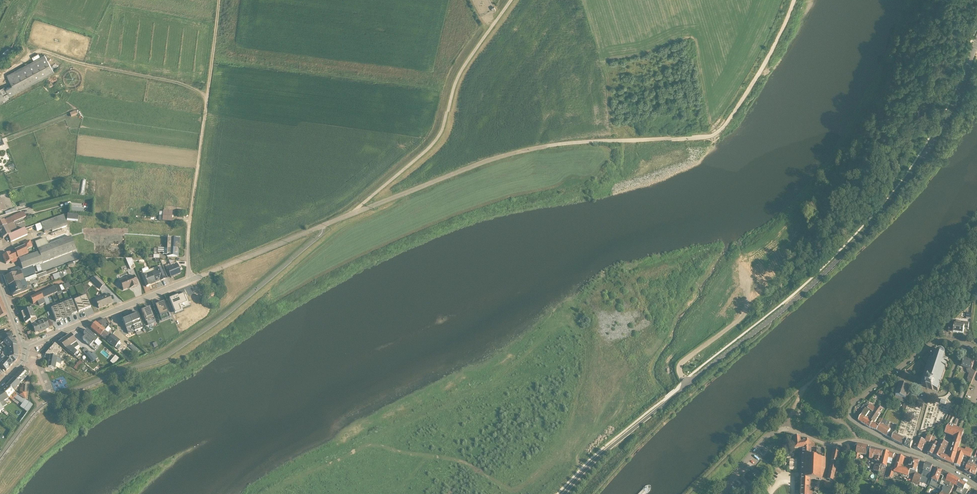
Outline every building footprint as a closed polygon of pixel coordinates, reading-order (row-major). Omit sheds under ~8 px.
[(11,84),(5,87),(7,90),(7,91),(5,92),(3,94),(2,93),(0,89),(0,102),(5,99),(8,97),(8,96),(54,71),(44,53),(6,73),(11,84)] [(172,213),(162,212),(162,222),(162,223),(171,223),(172,213)] [(0,224),(0,231),(25,219),(23,214),(18,215),(0,224)] [(63,217),(35,227),(37,233),(43,231),(44,235),(51,233),(52,234),(67,228),(63,217)] [(23,220),(0,231),(0,235),(3,240),(11,236),(10,234),(16,230),(15,227),(24,223),(23,220)] [(8,238),(10,244),(27,236),(24,231),(8,238)] [(76,252),(70,238),(48,247),(46,240),(35,244),(38,254),(31,256),(19,261),(21,267),(10,271),(11,275),(16,273),(32,268),(76,252)] [(167,241),(167,251),(178,251),(178,249),(178,246),(178,241),(167,241)] [(26,251),(32,248),(30,242),(23,245),(24,248),(2,258),(5,266),(10,264),(12,266),(18,263),(18,261),(28,256),(26,251)] [(167,251),(157,250),(157,254),(162,255),(162,257),(166,257),(166,259),(178,259),(178,251),(167,251)] [(131,260),(125,260),(130,272),(135,270),(131,260)] [(177,277),(180,275),(175,263),(170,263),(170,265),(169,265),(164,267),(167,274),(168,273),(171,280),(177,277)] [(36,278),(32,268),(16,273),(16,275),(5,279),(8,288),(28,280),(28,281),(36,278)] [(159,268),(150,272),(155,285),(160,283),(161,283),(165,281),(160,270),(159,268)] [(36,278),(37,281),(38,280),(57,273),(56,270),(36,278)] [(50,279),(51,283),(54,282),(67,278),(67,277),(71,276),(69,271),(65,273),(65,272),(52,277),(53,278),(50,279)] [(155,285),(150,271),(140,275),(141,277),(146,289),(150,287),(155,285)] [(129,278),(119,282),(123,292),(128,290),(129,291),(138,288),(137,287),(137,286),(134,277),(130,279),(129,278)] [(37,281),(36,278),(28,281),(28,280),(8,288),(12,298),(32,291),(29,284),(37,281)] [(96,278),(89,282),(90,281),(99,291),(104,286),(96,278)] [(52,289),(30,299),(33,306),(37,304),(50,298),(61,293),(58,287),(58,286),(52,289)] [(182,311),(189,308),(184,295),(177,298),(169,301),(174,316),(182,313),(182,311)] [(109,297),(93,303),(97,311),(103,308),(104,309),(112,305),(109,297)] [(46,307),(52,304),(50,298),(37,304),(39,307),(45,305),(46,307)] [(86,298),(80,300),(84,312),(90,309),(86,298)] [(78,314),(84,312),(80,300),(73,303),(78,314)] [(76,315),(71,302),(66,304),(71,317),(76,315)] [(71,317),(66,304),(61,307),(66,319),(71,317)] [(155,307),(161,322),(169,319),(163,304),(155,307)] [(66,319),(61,307),(55,309),(61,321),(66,319)] [(55,309),(50,311),(56,323),(61,321),(55,309)] [(146,323),(148,327),(155,324),(149,309),(141,312),(142,316),(143,316),(144,318),(143,318),(145,323),(146,323)] [(32,310),(21,314),(22,319),(23,318),(25,325),(30,323),(31,325),(37,321),(35,319),(32,310)] [(135,333),(141,330),(135,314),(128,317),(135,333)] [(128,317),(121,320),(128,336),(135,333),(128,317)] [(31,325),(35,334),(44,330),(45,331),(49,330),(48,329),(53,327),(50,323),(47,324),(45,320),(37,323),(37,321),(31,325)] [(100,339),(109,327),(105,321),(97,324),(101,328),(100,329),(96,326),(95,327),(94,327),(90,331),(100,339)] [(962,322),(957,321),(953,321),(953,324),(954,325),(954,327),(949,326),(948,332),(963,334),(964,329),(968,329),(969,323),(963,322),(962,326),(961,326),(962,322)] [(100,339),(106,344),(111,338),(107,335),(110,331),(108,329),(109,328),(109,327),(100,339)] [(86,332),(83,335),(86,338),(83,342),(90,348),(93,344),(98,348),(101,345),(86,332)] [(11,339),(8,333),(4,335),(4,334),(0,336),(0,337),(0,338),(0,346),(11,339)] [(64,341),(76,354),(80,350),(70,336),(64,341)] [(115,350),(117,352),(120,348),(118,346),(119,344),(111,338),(106,344),(114,351),(115,350)] [(8,360),(17,359),(16,345),(13,341),(11,339),(0,346),(3,350),(4,359),(8,359),(8,360)] [(64,341),(58,345),(65,351),(76,359),(79,356),(76,354),(64,341)] [(47,351),(45,357),(58,360),(66,364),(67,363),(65,362),(68,359),(71,362),(74,358),(68,353),(65,355),(54,345),(49,349),(47,351)] [(131,347),(129,349),(136,355),(138,353),(131,347)] [(85,350),(82,352),(86,357),(85,357),(91,365),(96,361),(97,363),(99,361),(91,352),(89,354),(85,350)] [(937,354),(936,356),(932,355),(932,356),(931,360),(930,360),(922,386),(927,387),(927,388),(928,389),(928,388),(932,389),(931,390),(933,390),(933,389),(938,391),(948,360),(945,358),(945,357),(945,356),(945,355),(945,354),(945,353),(944,353),(944,352),(943,352),(942,351),(941,351),(940,351),(939,351),(939,352),(938,352),(937,353),(937,354)] [(119,353),(118,355),(122,358),(121,359),(123,361),(124,360),(128,364),(131,363),(119,353)] [(0,358),(0,360),(10,368),(15,363),(17,359),(8,360),(8,359),(4,359),(4,358),(2,356),(0,358)] [(45,357),(44,360),(49,361),(48,369),(54,370),(55,369),(58,370),(60,366),(62,367),(63,363),(58,360),(45,357)] [(110,364),(114,367),(119,360),(115,357),(110,364)] [(974,363),(965,359),(962,367),(967,369),(967,370),(967,371),(967,372),(968,373),(969,374),(970,374),(968,382),(971,383),(976,372),(972,370),(974,363)] [(6,373),(10,368),(0,360),(0,367),(6,373)] [(79,363),(73,370),(78,373),(84,366),(79,363)] [(29,372),(24,368),(22,371),(13,380),(20,386),(28,377),(28,373),(29,372)] [(14,380),(6,387),(12,393),(20,386),(14,380)] [(898,390),(908,394),(910,387),(900,384),(898,390)] [(21,405),(22,405),(25,401),(12,393),(7,388),(1,393),(9,400),(11,398),(21,405)] [(906,400),(908,394),(898,390),(895,399),(904,403),(905,399),(906,400)] [(9,400),(1,393),(0,394),(0,406),(9,400)] [(859,421),(862,423),(866,418),(870,412),(866,409),(867,407),(864,405),(862,408),(862,409),(862,408),(865,410),(863,413),(859,421)] [(868,408),(873,413),(874,412),(876,409),(870,405),(868,408)] [(870,420),(873,423),(875,423),(883,410),(878,407),(876,409),(874,412),(873,413),(870,420)] [(887,428),(890,423),(893,424),(893,425),(896,426),(896,425),(898,426),(898,425),(897,425),(901,414),(889,409),(884,420),(883,419),(881,424),(880,426),(877,431),(887,437),(887,436),(890,430),(887,428)] [(870,428),(873,423),(870,420),(866,418),(862,423),(870,428)] [(954,465),(958,450),(964,431),(949,424),(945,433),(956,438),(950,458),(946,457),(944,461),(948,463),(954,465)] [(895,442),(901,445),(902,445),(903,442),(902,441),(903,438),(896,435),(898,431),(895,430),(894,434),(892,440),(895,442)] [(924,440),(918,438),(915,447),(914,449),(922,452),(926,441),(930,443),(932,436),(928,435),(927,437),(925,436),(924,440)] [(936,438),(932,436),(930,443),(933,444),(932,447),(931,446),(928,454),(928,455),(928,454),(933,457),(937,449),(938,445),(934,443),(936,438)] [(801,449),(802,449),(801,475),(801,477),(800,493),(812,493),(809,493),(809,480),(814,479),(821,480),(821,479),(824,472),(824,469),(825,469),(825,458),(822,458),(810,457),(811,442),(803,438),(803,443),(800,443),(801,449)] [(911,448),(913,442),(903,438),(902,441),(903,442),(902,445),(911,449),(911,448)] [(934,457),(944,461),(946,457),(943,456),(944,455),(948,445),(941,441),(934,457)] [(855,460),(854,463),(858,464),(859,458),(858,458),(859,455),(867,456),(869,447),(859,445),(858,450),(857,450),(857,454),(856,453),(856,454),(855,460),(854,460),(855,460)] [(960,449),(954,466),(960,468),(964,456),(971,458),(973,451),(966,448),(965,450),(960,449)] [(829,480),(829,483),(832,484),(833,481),(832,481),(835,472),(837,462),(840,450),(833,449),(829,474),(827,479),(829,480)] [(873,458),(876,459),(876,462),(878,462),(877,465),(876,465),(874,471),(879,472),(881,466),(882,463),(881,463),(884,452),(871,450),(870,456),(870,459),(873,460),(873,458)] [(889,458),(893,459),(895,455),(886,453),(884,452),(882,463),(881,466),(887,467),(889,458)] [(966,470),(965,472),(969,473),(969,474),(970,475),(975,462),(976,457),(976,453),(975,452),(973,457),(974,457),(973,460),(970,459),(966,470)] [(910,470),(907,469),(906,469),(902,468),(905,458),(899,456),(895,470),(894,473),(903,475),(903,477),(908,479),(908,476),(910,470)] [(915,472),(916,472),(920,461),(914,460),(912,459),(911,459),(910,459),(909,462),(910,463),(909,467),(908,466),(907,469),(910,470),(908,476),(913,478),(915,472)] [(920,482),(924,484),(927,476),(928,477),(929,473),(930,473),(933,466),(926,464),(923,471),(921,477),(922,477),(919,482),(920,483),(920,482)] [(941,476),(944,478),(946,473),(937,468),(936,469),(935,472),(935,471),(935,472),(934,474),(934,475),(933,477),(933,478),(932,480),(930,486),(935,488),(939,489),(941,484),(938,483),(941,476)] [(941,484),(939,489),(941,490),(941,489),(942,490),(950,475),(946,473),(944,478),(941,484)] [(922,477),(921,477),(916,474),(912,482),(918,485),(919,482),(922,477)] [(942,493),(943,493),(950,493),(954,486),(957,487),(960,481),(958,479),(950,475),(942,490),(943,491),(942,493)] [(966,485),(967,485),(960,481),(957,487),(958,488),(956,492),(960,493),(966,493),(968,491),(964,489),(966,485)]
